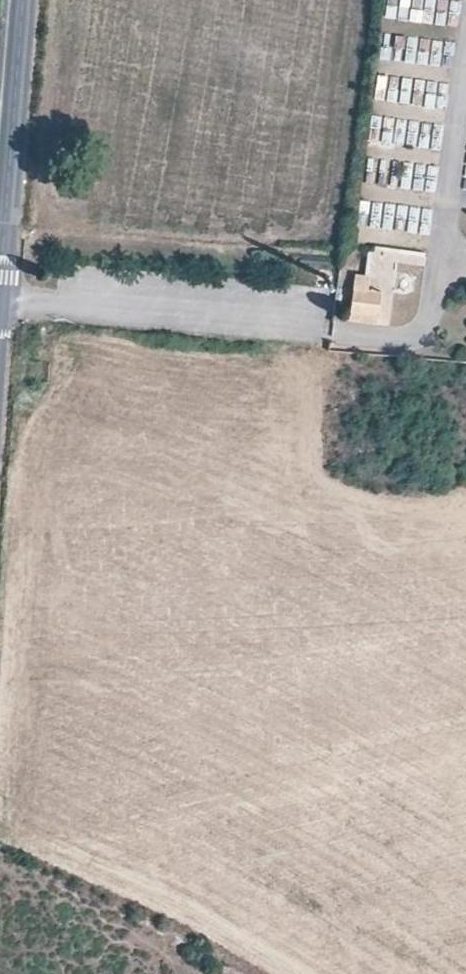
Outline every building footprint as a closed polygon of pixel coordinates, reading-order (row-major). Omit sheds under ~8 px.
[(355,274),(354,287),(366,289),(368,276),(355,274)] [(354,287),(352,298),(379,303),(380,292),(366,289),(354,287)] [(352,298),(351,310),(377,314),(379,303),(352,298)] [(377,314),(351,310),(349,319),(376,322),(377,314)]
